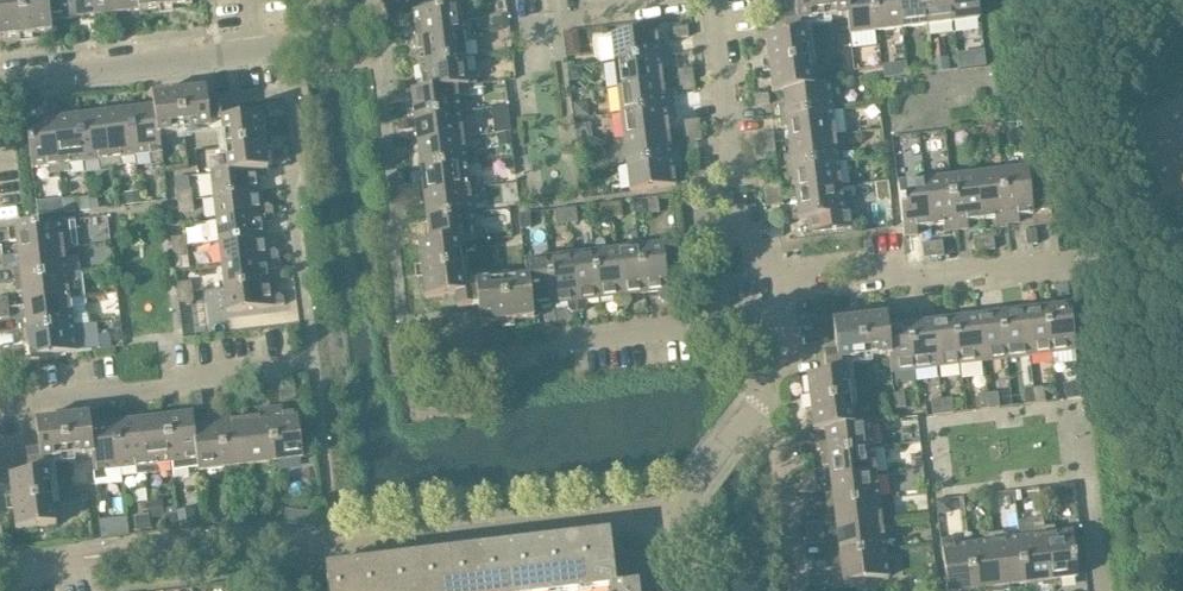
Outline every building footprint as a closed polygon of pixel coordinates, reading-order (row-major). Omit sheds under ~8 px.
[(52,33),(51,21),(49,22),(47,0),(0,0),(0,39),(52,33)] [(51,21),(74,19),(71,0),(47,0),(49,22),(51,21)] [(96,16),(94,0),(71,0),(74,19),(96,16)] [(118,13),(117,0),(94,0),(96,16),(118,13)] [(118,13),(140,10),(139,0),(117,0),(118,13)] [(140,10),(193,4),(192,0),(139,0),(140,10)] [(795,15),(782,17),(785,38),(765,40),(772,93),(783,92),(783,91),(811,88),(811,87),(805,36),(801,36),(799,24),(847,18),(848,18),(846,0),(793,0),(795,15)] [(877,32),(872,0),(846,0),(848,18),(847,18),(849,35),(877,32)] [(898,0),(872,0),(877,32),(902,28),(898,0)] [(926,25),(923,0),(898,0),(902,28),(926,25)] [(950,0),(923,0),(926,25),(953,22),(950,0)] [(980,19),(977,0),(950,0),(953,22),(980,19)] [(411,41),(470,33),(469,22),(460,23),(458,6),(413,12),(415,29),(413,29),(413,30),(410,30),(410,35),(411,41)] [(508,17),(494,19),(494,29),(509,28),(508,17)] [(673,39),(689,37),(687,27),(672,28),(673,39)] [(614,63),(668,56),(667,44),(657,46),(655,30),(611,36),(614,63)] [(577,31),(564,33),(566,45),(572,44),(578,37),(577,31)] [(420,65),(465,60),(463,43),(471,42),(470,33),(411,41),(411,43),(412,48),(415,48),(417,47),(420,65)] [(617,88),(662,83),(660,70),(670,68),(668,56),(614,63),(617,88)] [(947,59),(932,61),(934,73),(948,71),(947,59)] [(465,86),(477,85),(475,73),(466,74),(465,60),(420,65),(422,80),(416,81),(417,90),(417,91),(465,85),(465,86)] [(678,81),(694,79),(692,69),(677,70),(678,81)] [(694,79),(678,81),(680,91),(695,89),(694,79)] [(621,114),(674,107),(673,95),(663,97),(662,83),(617,88),(621,114)] [(779,117),(832,111),(828,84),(811,87),(811,88),(783,91),(783,92),(785,104),(778,105),(779,117)] [(466,96),(465,86),(465,85),(417,91),(417,90),(405,92),(406,97),(407,102),(410,101),(410,102),(413,101),(415,119),(460,113),(458,97),(466,96)] [(229,106),(208,109),(206,90),(152,97),(153,102),(154,102),(158,136),(160,136),(211,130),(210,125),(222,124),(227,171),(267,166),(261,116),(230,119),(229,106)] [(768,94),(753,95),(754,106),(770,104),(768,94)] [(163,161),(160,136),(158,136),(154,102),(153,102),(145,103),(146,109),(129,111),(135,156),(150,154),(151,162),(163,161)] [(580,105),(573,106),(575,120),(588,118),(587,111),(580,105)] [(135,156),(129,111),(113,113),(112,107),(103,108),(110,167),(121,166),(120,158),(135,156)] [(624,139),(668,134),(666,121),(676,120),(674,107),(621,114),(624,139)] [(100,168),(110,167),(103,108),(95,110),(95,115),(78,117),(84,162),(99,160),(100,168)] [(790,142),(835,136),(832,111),(779,117),(781,129),(788,129),(790,142)] [(412,144),(471,137),(470,126),(462,127),(460,113),(415,119),(417,134),(414,134),(411,135),(412,140),(411,140),(412,144)] [(84,162),(78,117),(62,119),(61,114),(52,115),(59,173),(70,172),(68,164),(84,162)] [(49,175),(59,173),(52,115),(43,116),(44,121),(26,123),(31,169),(48,166),(49,175)] [(685,132),(700,130),(699,120),(683,122),(685,132)] [(700,130),(685,132),(686,142),(701,140),(700,130)] [(510,133),(498,134),(499,146),(512,144),(510,133)] [(759,146),(774,144),(773,133),(757,135),(759,146)] [(627,165),(680,158),(679,146),(669,148),(668,134),(624,139),(627,165)] [(786,168),(838,162),(835,136),(790,142),(791,156),(784,157),(786,168)] [(421,169),(466,164),(464,148),(473,147),(471,137),(412,144),(412,147),(413,153),(416,152),(416,153),(419,152),(421,169)] [(774,144),(759,146),(760,156),(775,154),(774,144)] [(630,192),(674,187),(672,172),(682,170),(680,158),(627,165),(630,192)] [(796,192),(842,187),(838,162),(786,168),(787,180),(795,179),(796,192)] [(418,195),(477,188),(476,177),(468,178),(466,164),(421,169),(423,185),(420,185),(417,186),(418,191),(418,195)] [(214,198),(259,193),(257,179),(264,178),(268,174),(267,166),(227,171),(211,173),(214,198)] [(1051,209),(1046,173),(1028,175),(1027,169),(1000,172),(1006,224),(1019,223),(1018,217),(1033,215),(1033,212),(1051,209)] [(691,185),(706,183),(705,172),(690,174),(691,185)] [(995,226),(1006,224),(1000,172),(974,175),(980,220),(994,219),(995,226)] [(967,222),(980,220),(974,175),(949,178),(955,230),(968,229),(967,222)] [(943,232),(955,230),(949,178),(923,181),(929,227),(943,225),(943,232)] [(916,228),(929,227),(923,181),(897,184),(903,237),(917,235),(916,228)] [(765,196),(780,194),(779,184),(764,186),(765,196)] [(796,192),(798,206),(791,206),(792,220),(812,218),(814,233),(852,228),(850,216),(849,216),(845,214),(842,187),(796,192)] [(427,220),(472,214),(470,199),(479,198),(477,188),(418,195),(418,198),(419,198),(420,204),(422,203),(422,204),(425,203),(427,220)] [(177,203),(193,201),(191,190),(176,192),(177,203)] [(138,192),(125,194),(127,205),(139,203),(138,192)] [(216,220),(273,214),(272,208),(268,204),(260,205),(259,193),(214,198),(216,220)] [(780,194),(765,196),(766,207),(782,205),(780,194)] [(87,197),(78,199),(79,211),(89,209),(87,197)] [(659,213),(657,197),(646,199),(648,214),(659,213)] [(72,199),(63,200),(64,213),(74,211),(72,199)] [(193,201),(177,203),(178,213),(194,211),(193,201)] [(47,202),(37,203),(39,215),(48,214),(47,202)] [(610,203),(611,219),(622,217),(621,202),(610,203)] [(602,220),(611,219),(610,203),(600,204),(602,220)] [(565,209),(567,224),(577,223),(576,207),(565,209)] [(556,225),(567,224),(565,209),(555,210),(556,225)] [(518,215),(520,230),(531,229),(529,213),(518,215)] [(219,243),(264,237),(263,225),(270,223),(274,219),(273,214),(216,220),(219,243)] [(459,242),(459,243),(484,240),(482,228),(474,229),(472,214),(427,220),(429,236),(424,237),(424,244),(425,247),(459,242)] [(18,254),(78,247),(74,220),(8,228),(9,242),(17,241),(18,254)] [(1026,246),(1037,245),(1035,229),(1024,231),(1026,246)] [(981,236),(983,251),(995,250),(993,234),(981,236)] [(171,249),(187,247),(186,236),(170,239),(171,249)] [(974,252),(983,251),(981,236),(972,237),(974,252)] [(222,266),(277,259),(276,252),(273,249),(266,250),(264,237),(219,243),(222,266)] [(931,242),(933,257),(944,256),(942,241),(931,242)] [(464,291),(459,243),(459,242),(425,247),(424,244),(419,245),(425,299),(454,295),(456,308),(478,305),(480,325),(532,318),(527,279),(526,279),(475,285),(476,289),(464,291)] [(923,259),(933,257),(931,242),(921,243),(923,259)] [(638,248),(644,293),(657,292),(658,299),(663,303),(670,302),(663,245),(638,248)] [(14,280),(81,272),(66,274),(63,249),(78,247),(18,254),(20,268),(13,269),(14,280)] [(171,249),(173,259),(188,257),(187,247),(171,249)] [(631,295),(644,293),(638,248),(615,251),(622,308),(628,307),(632,302),(631,295)] [(617,308),(622,308),(615,251),(593,254),(599,299),(612,297),(613,305),(617,308)] [(586,300),(599,299),(593,254),(571,256),(578,313),(583,312),(587,307),(586,300)] [(572,314),(578,313),(571,256),(548,259),(554,304),(567,303),(568,310),(572,314)] [(224,288),(270,282),(268,269),(276,269),(278,266),(277,259),(222,266),(224,288)] [(540,306),(554,304),(548,259),(524,262),(526,279),(527,279),(532,318),(538,317),(541,313),(540,306)] [(24,306),(70,300),(84,298),(81,272),(14,280),(16,293),(23,292),(24,306)] [(177,294),(192,292),(191,282),(176,284),(177,294)] [(270,282),(224,288),(227,313),(284,305),(284,298),(279,295),(271,296),(270,282)] [(177,294),(178,305),(194,303),(192,292),(177,294)] [(8,308),(7,297),(0,298),(0,309),(8,308)] [(20,332),(73,325),(70,300),(24,306),(26,319),(19,320),(20,332)] [(1045,309),(1051,353),(1076,350),(1070,306),(1045,309)] [(0,309),(0,319),(10,318),(8,308),(0,309)] [(1028,356),(1051,353),(1045,309),(1022,311),(1028,356)] [(1005,359),(1028,356),(1022,311),(1000,314),(1005,359)] [(982,362),(1005,359),(1000,314),(977,317),(982,362)] [(886,328),(888,328),(887,316),(832,323),(836,352),(823,353),(826,375),(806,378),(813,432),(824,430),(824,429),(852,425),(852,424),(846,373),(842,373),(841,362),(888,356),(890,356),(886,328)] [(959,365),(982,362),(977,317),(954,320),(959,365)] [(936,367),(959,365),(954,320),(930,323),(936,367)] [(913,370),(936,367),(930,323),(908,325),(913,370)] [(31,358),(91,351),(88,324),(73,325),(20,332),(22,344),(29,343),(31,358)] [(890,373),(913,370),(908,325),(888,328),(886,328),(890,356),(888,356),(890,373)] [(15,360),(13,349),(0,351),(0,362),(15,360)] [(285,400),(296,398),(294,383),(283,384),(285,400)] [(1071,399),(1082,398),(1080,383),(1069,384),(1071,399)] [(1032,388),(1034,404),(1045,402),(1043,387),(1032,388)] [(241,389),(243,405),(254,404),(252,388),(241,389)] [(1024,405),(1034,404),(1032,388),(1022,390),(1024,405)] [(233,406),(243,405),(241,389),(231,391),(233,406)] [(895,409),(905,408),(903,393),(893,394),(895,409)] [(986,394),(988,409),(999,408),(997,393),(986,394)] [(192,411),(203,409),(201,394),(190,396),(192,411)] [(978,411),(988,409),(986,394),(977,395),(978,411)] [(940,400),(942,415),(953,414),(951,398),(940,400)] [(932,416),(942,415),(940,400),(931,401),(932,416)] [(269,408),(276,463),(303,459),(298,414),(283,416),(282,406),(269,408)] [(251,466),(276,463),(269,408),(257,409),(258,419),(245,421),(251,466)] [(194,427),(192,414),(191,415),(191,409),(182,410),(183,416),(166,418),(171,463),(173,478),(189,476),(188,469),(198,468),(193,427),(194,427)] [(251,466),(245,421),(232,422),(231,413),(218,414),(225,469),(251,466)] [(171,463),(166,418),(149,420),(149,414),(140,415),(147,474),(157,473),(156,465),(171,463)] [(198,472),(225,469),(218,414),(206,416),(207,425),(195,427),(193,414),(192,414),(194,427),(193,427),(198,468),(198,472)] [(137,475),(147,474),(140,415),(131,417),(131,422),(115,424),(120,469),(136,467),(137,475)] [(89,421),(90,421),(90,416),(36,422),(39,452),(26,454),(29,474),(10,477),(16,531),(56,526),(49,472),(45,472),(43,461),(91,455),(93,455),(89,421)] [(120,469),(115,424),(99,426),(98,420),(90,421),(89,421),(93,455),(91,455),(94,481),(106,479),(105,471),(120,469)] [(820,455),(872,448),(869,422),(852,424),(852,425),(824,429),(824,430),(826,442),(819,443),(820,455)] [(809,432),(793,434),(795,444),(810,443),(809,432)] [(830,480),(876,474),(872,448),(820,455),(821,467),(829,466),(830,480)] [(920,456),(911,457),(912,468),(921,467),(920,456)] [(799,484),(815,482),(814,471),(798,473),(799,484)] [(826,507),(879,500),(876,474),(830,480),(832,493),(825,494),(826,507)] [(815,482),(799,484),(801,494),(816,492),(815,482)] [(86,495),(72,497),(74,512),(88,510),(86,495)] [(837,531),(882,526),(879,500),(826,507),(828,518),(835,517),(837,531)] [(161,501),(150,502),(152,519),(163,517),(161,501)] [(941,515),(953,513),(952,502),(940,504),(941,515)] [(148,515),(134,517),(135,531),(150,530),(148,515)] [(806,535),(821,533),(820,522),(804,524),(806,535)] [(114,523),(100,525),(101,538),(116,536),(114,523)] [(833,557),(885,551),(882,526),(837,531),(838,544),(831,545),(833,557)] [(1044,527),(1052,587),(1055,586),(1060,585),(1060,582),(1060,580),(1078,578),(1072,532),(1055,534),(1054,526),(1044,527)] [(1047,587),(1052,587),(1044,527),(1034,529),(1035,537),(1019,539),(1025,584),(1041,582),(1041,585),(1042,585),(1042,587),(1047,587)] [(1019,539),(1004,541),(1003,532),(993,534),(1000,590),(1009,590),(1008,589),(1009,589),(1008,586),(1025,584),(1019,539)] [(821,533),(806,535),(807,545),(823,543),(821,533)] [(993,534),(983,535),(984,543),(968,545),(974,590),(990,588),(991,590),(1000,590),(993,534)] [(968,545),(953,547),(952,538),(940,540),(947,590),(965,590),(974,590),(968,545)] [(609,589),(603,539),(326,572),(328,590),(591,590),(609,589)] [(885,551),(833,557),(834,569),(841,568),(843,583),(888,578),(885,551)] [(812,587),(828,585),(826,574),(811,576),(812,587)]
